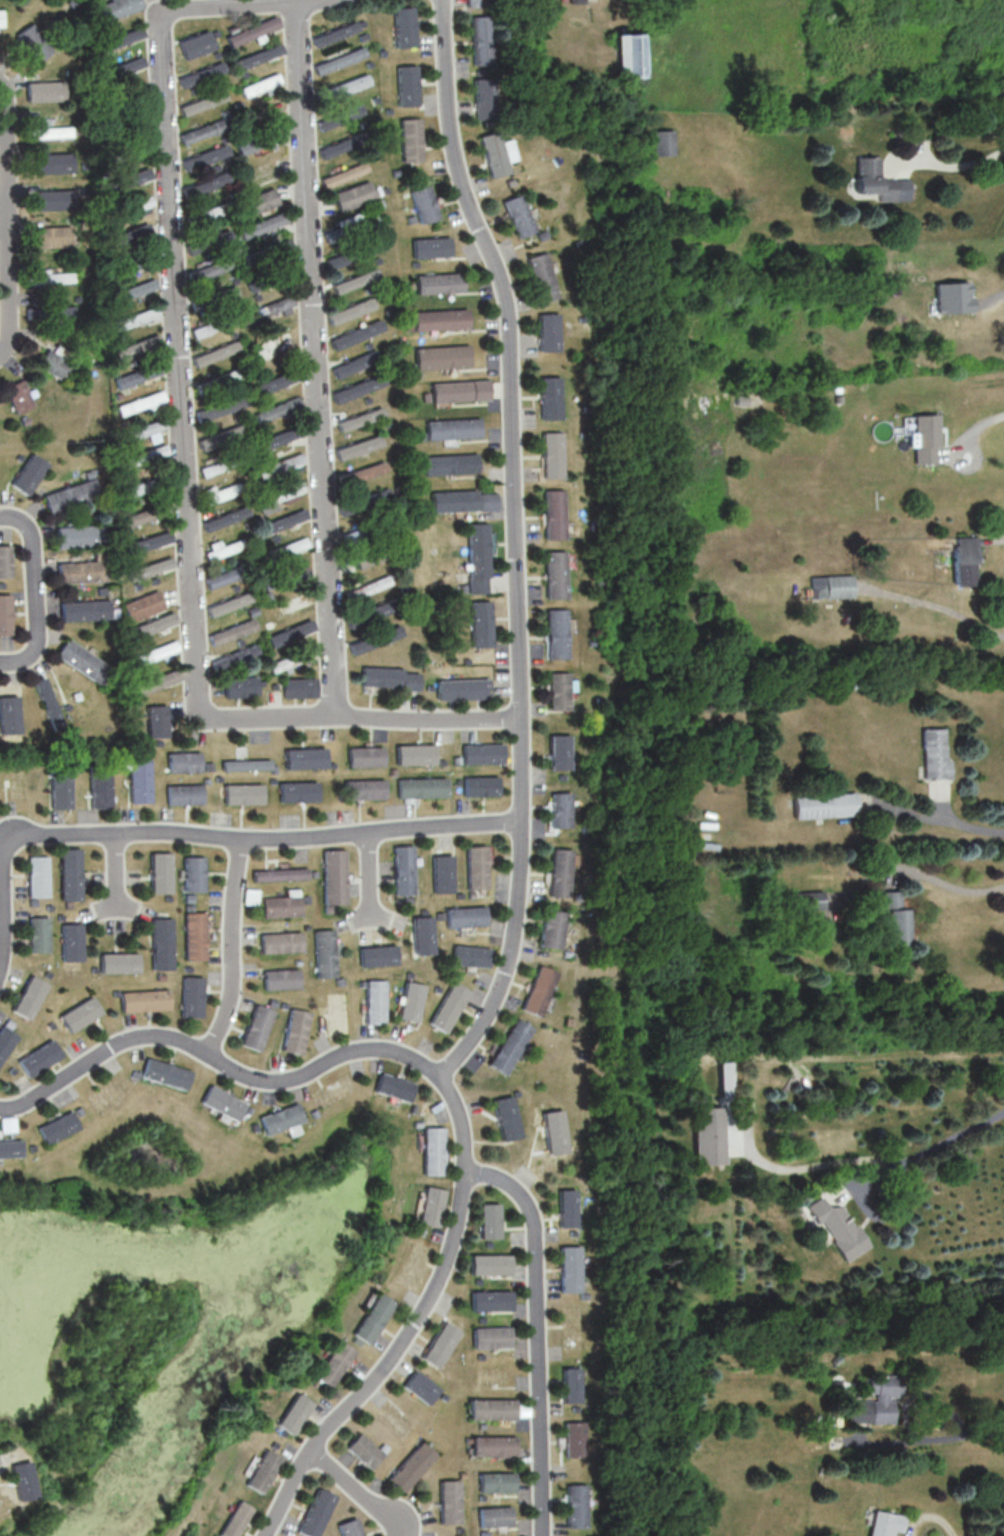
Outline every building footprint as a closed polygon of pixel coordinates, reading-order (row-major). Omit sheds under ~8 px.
[(94,5),(109,0),(138,0),(141,7),(101,23),(94,5)] [(391,7),(412,6),(415,46),(393,47),(391,7)] [(471,16),(474,65),(496,64),(493,15),(471,16)] [(224,36),(274,16),(279,27),(229,47),(224,36)] [(353,21),(357,30),(314,47),(311,38),(353,21)] [(16,33),(36,62),(52,50),(31,22),(16,33)] [(226,28),(233,25),(235,29),(228,33),(226,28)] [(141,36),(139,28),(92,44),(95,54),(141,36)] [(206,29),(213,47),(184,59),(177,41),(206,29)] [(210,32),(213,37),(219,34),(216,29),(210,32)] [(358,35),(366,33),(368,38),(360,41),(358,35)] [(642,76),(641,33),(614,34),(616,77),(642,76)] [(234,60),(237,69),(282,52),(278,43),(234,60)] [(312,65),(315,75),(365,56),(362,46),(312,65)] [(140,56),(143,65),(100,80),(96,71),(140,56)] [(176,78),(180,88),(225,70),(221,61),(176,78)] [(395,67),(414,66),(416,105),(397,106),(395,67)] [(239,72),(245,70),(247,76),(241,78),(239,72)] [(239,87),(242,96),(280,81),(276,72),(239,87)] [(316,90),(319,100),(369,84),(366,74),(316,90)] [(477,119),(496,117),(493,77),(474,79),(477,119)] [(26,101),(64,100),(63,81),(26,82),(26,101)] [(177,106),(181,116),(226,98),(222,89),(177,106)] [(369,97),(376,95),(378,102),(372,104),(369,97)] [(319,130),(362,113),(359,104),(315,122),(319,130)] [(178,135),(182,146),(228,128),(224,117),(178,135)] [(399,119),(419,118),(422,161),(401,162),(399,119)] [(71,137),(70,126),(39,127),(39,121),(26,122),(27,138),(71,137)] [(239,155),(235,144),(281,127),(285,137),(239,155)] [(479,136),(498,130),(511,172),(492,178),(479,136)] [(673,130),(652,130),(653,156),(674,155),(673,130)] [(317,150),(322,161),(366,142),(361,131),(317,150)] [(180,161),(185,173),(228,153),(223,141),(180,161)] [(72,153),(34,153),(34,173),(73,172),(72,153)] [(879,157),(856,157),(856,193),(878,193),(879,201),(908,201),(908,178),(879,178),(879,157)] [(319,179),(324,189),(368,170),(363,161),(319,179)] [(211,165),(214,171),(222,168),(219,162),(211,165)] [(146,166),(150,177),(107,193),(103,181),(146,166)] [(188,186),(191,195),(234,177),(230,168),(188,186)] [(506,180),(513,178),(515,184),(508,187),(506,180)] [(332,193),(339,212),(374,199),(367,180),(332,193)] [(408,191),(427,185),(438,218),(419,224),(408,191)] [(271,187),(277,204),(250,214),(243,197),(271,187)] [(36,210),(74,209),(74,189),(36,190),(36,210)] [(502,201),(520,194),(536,231),(518,238),(502,201)] [(148,195),(152,204),(115,218),(112,209),(148,195)] [(188,216),(192,227),(237,208),(232,197),(188,216)] [(383,206),(380,198),(373,201),(376,209),(383,206)] [(242,240),(237,229),(286,208),(290,220),(242,240)] [(323,234),(329,246),(378,224),(372,211),(323,234)] [(406,217),(408,223),(416,221),(414,214),(406,217)] [(146,222),(151,232),(114,249),(110,239),(146,222)] [(211,225),(216,223),(219,230),(214,232),(211,225)] [(33,227),(33,248),(71,247),(70,226),(33,227)] [(188,254),(232,237),(228,227),(219,230),(214,232),(184,244),(188,254)] [(536,233),(540,240),(549,236),(545,229),(536,233)] [(411,238),(413,258),(450,255),(449,236),(411,238)] [(286,238),(290,248),(249,265),(244,255),(286,238)] [(324,259),(329,270),(379,249),(374,238),(324,259)] [(239,247),(246,244),(249,251),(242,254),(239,247)] [(117,276),(112,264),(152,247),(157,259),(117,276)] [(526,256),(546,251),(558,297),(539,303),(526,256)] [(187,273),(192,284),(230,267),(226,256),(187,273)] [(250,292),(246,282),(285,266),(289,276),(250,292)] [(331,285),(335,294),(378,276),(375,267),(331,285)] [(73,272),(47,273),(47,269),(37,269),(38,275),(25,276),(26,284),(73,282),(73,272)] [(416,275),(417,294),(464,291),(463,271),(416,275)] [(232,284),(229,278),(235,275),(238,282),(232,284)] [(153,277),(156,287),(110,304),(106,294),(153,277)] [(970,281),(935,282),(936,313),(971,312),(970,281)] [(233,285),(236,294),(194,309),(191,300),(233,285)] [(249,310),(253,321),(295,302),(290,293),(249,310)] [(326,314),(331,325),(374,307),(370,296),(326,314)] [(51,306),(52,317),(74,316),(73,305),(51,306)] [(154,306),(157,315),(111,331),(108,323),(154,306)] [(385,310),(392,307),(394,313),(387,316),(385,310)] [(412,311),(412,322),(413,329),(413,330),(468,327),(468,308),(412,311)] [(189,330),(194,339),(238,318),(234,309),(189,330)] [(539,313),(559,313),(560,350),(539,350),(539,313)] [(329,340),(333,350),(384,329),(379,318),(329,340)] [(121,332),(124,341),(113,345),(110,336),(121,332)] [(113,350),(116,359),(160,342),(157,333),(113,350)] [(190,357),(195,367),(239,348),(235,339),(190,357)] [(415,348),(416,370),(471,366),(469,345),(415,348)] [(331,368),(336,378),(380,357),(375,347),(331,368)] [(38,368),(62,375),(67,358),(44,351),(38,368)] [(159,362),(163,372),(116,389),(113,379),(159,362)] [(195,384),(200,397),(247,375),(241,363),(195,384)] [(249,386),(254,396),(298,378),(293,368),(249,386)] [(412,371),(420,371),(420,379),(412,380),(412,371)] [(331,393),(335,403),(385,383),(381,373),(331,393)] [(541,377),(560,376),(561,418),(542,419),(541,377)] [(33,405),(22,379),(4,386),(15,413),(33,405)] [(431,382),(432,402),(489,400),(488,379),(431,382)] [(160,390),(164,399),(118,416),(115,406),(160,390)] [(422,392),(429,391),(430,401),(423,401),(422,392)] [(194,411),(198,421),(245,405),(241,394),(194,411)] [(254,413),(298,396),(301,405),(257,423),(254,413)] [(336,422),(340,431),(384,416),(380,406),(336,422)] [(936,414),(912,415),(913,432),(908,432),(908,446),(914,446),(914,464),(937,463),(936,414)] [(425,420),(427,439),(481,436),(479,416),(425,420)] [(165,427),(162,418),(118,433),(121,443),(146,434),(156,430),(165,427)] [(122,428),(120,420),(130,418),(132,426),(122,428)] [(196,440),(200,451),(249,432),(244,422),(196,440)] [(304,434),(300,424),(258,441),(262,451),(304,434)] [(146,434),(149,443),(159,440),(156,430),(146,434)] [(416,432),(424,432),(425,439),(417,440),(416,432)] [(543,432),(562,432),(563,477),(544,478),(543,432)] [(334,450),(338,460),(382,444),(378,433),(334,450)] [(163,443),(167,452),(120,469),(117,460),(163,443)] [(198,468),(202,477),(246,460),(242,450),(198,468)] [(300,452),(303,462),(259,478),(256,468),(300,452)] [(423,455),(424,474),(478,471),(476,452),(423,455)] [(10,484),(27,495),(48,464),(31,453),(10,484)] [(383,459),(386,470),(349,483),(345,472),(383,459)] [(126,487),(130,497),(169,480),(165,471),(126,487)] [(43,493),(48,511),(100,496),(95,478),(43,493)] [(244,478),(248,488),(200,506),(195,491),(212,484),(214,490),(244,478)] [(300,479),(304,489),(295,492),(297,498),(282,503),(280,499),(273,501),(275,509),(260,515),(253,496),(300,479)] [(340,515),(337,505),(388,487),(392,497),(340,515)] [(430,491),(431,512),(478,509),(476,488),(430,491)] [(544,490),(564,490),(564,539),(544,539),(544,490)] [(478,493),(479,510),(497,510),(497,492),(478,493)] [(122,527),(119,517),(167,502),(170,512),(122,527)] [(204,531),(201,522),(245,504),(249,513),(204,531)] [(302,509),(305,518),(261,534),(257,525),(302,509)] [(340,534),(346,548),(396,528),(390,514),(340,534)] [(466,523),(486,522),(487,576),(485,576),(467,577),(466,523)] [(57,547),(97,545),(97,525),(56,526),(57,547)] [(126,534),(132,532),(130,526),(124,528),(126,534)] [(171,541),(126,555),(122,544),(168,529),(171,541)] [(207,560),(203,552),(210,549),(207,543),(218,539),(220,546),(248,535),(252,543),(207,560)] [(303,536),(307,546),(271,560),(267,549),(303,536)] [(357,568),(352,554),(398,536),(404,551),(357,568)] [(955,585),(976,584),(975,536),(954,537),(955,585)] [(12,577),(11,545),(0,545),(0,577),(12,577)] [(544,551),(565,550),(566,598),(545,598),(544,551)] [(127,581),(172,565),(169,556),(125,572),(127,581)] [(57,562),(58,582),(105,581),(105,560),(57,562)] [(207,588),(203,578),(247,561),(251,571),(207,588)] [(305,564),(309,576),(268,589),(264,577),(305,564)] [(407,567),(409,574),(401,577),(398,570),(407,567)] [(345,591),(350,600),(391,583),(387,574),(345,591)] [(853,574),(811,576),(812,599),(854,597),(853,574)] [(467,593),(467,577),(485,576),(486,593),(467,593)] [(229,586),(231,591),(237,588),(235,583),(229,586)] [(156,590),(162,608),(127,621),(120,603),(156,590)] [(208,616),(205,606),(247,591),(251,601),(208,616)] [(268,591),(270,598),(263,600),(261,593),(268,591)] [(354,626),(349,614),(398,593),(403,605),(354,626)] [(0,594),(0,634),(11,634),(10,594),(0,594)] [(109,599),(60,601),(61,620),(109,619),(109,599)] [(469,601),(488,600),(490,645),(470,646),(469,601)] [(248,616),(245,609),(254,605),(257,612),(248,616)] [(544,609),(565,608),(566,658),(545,658),(544,609)] [(171,611),(176,621),(130,640),(126,630),(171,611)] [(308,618),(313,629),(269,646),(265,636),(308,618)] [(251,619),(255,628),(210,645),(206,635),(251,619)] [(351,654),(347,644),(396,625),(400,635),(351,654)] [(108,662),(64,639),(55,657),(99,680),(108,662)] [(173,640),(176,650),(124,670),(120,660),(173,640)] [(209,661),(254,643),(258,652),(212,670),(209,661)] [(266,663),(269,672),(282,668),(288,665),(314,656),(310,646),(266,663)] [(288,665),(290,671),(284,673),(282,668),(288,665)] [(400,667),(400,678),(398,678),(397,686),(359,684),(360,665),(400,667)] [(176,668),(179,678),(134,696),(131,686),(176,668)] [(416,673),(415,690),(398,689),(399,672),(416,673)] [(568,709),(566,672),(546,672),(547,709),(568,709)] [(225,697),(256,693),(254,675),(222,679),(225,697)] [(282,697),(314,696),(313,677),(281,677),(282,697)] [(486,677),(487,697),(435,698),(435,679),(486,677)] [(20,733),(18,695),(0,696),(0,734),(20,733)] [(132,701),(137,699),(140,705),(134,707),(132,701)] [(145,705),(165,704),(166,736),(146,737),(145,705)] [(922,728),(923,779),(950,778),(950,759),(945,759),(944,728),(922,728)] [(547,735),(567,734),(568,770),(548,770),(547,735)] [(460,744),(461,763),(501,763),(501,743),(460,744)] [(394,744),(431,744),(432,764),(395,765),(394,744)] [(282,749),(283,769),(324,767),(323,746),(282,749)] [(346,748),(346,767),(381,766),(380,746),(346,748)] [(166,752),(167,773),(199,772),(199,751),(166,752)] [(147,759),(149,802),(129,803),(127,767),(127,760),(147,759)] [(119,768),(119,760),(127,760),(127,767),(119,768)] [(220,760),(220,769),(268,769),(268,765),(267,760),(220,760)] [(71,808),(70,770),(51,770),(51,808),(71,808)] [(110,807),(109,772),(89,773),(90,808),(110,807)] [(461,776),(461,795),(497,794),(496,775),(461,776)] [(394,778),(395,797),(444,795),(443,776),(394,778)] [(341,779),(381,779),(381,799),(341,799),(341,779)] [(277,782),(313,781),(314,802),(277,802),(277,782)] [(221,784),(222,805),(260,803),(259,783),(221,784)] [(165,785),(166,805),(200,803),(199,784),(165,785)] [(549,792),(569,792),(570,827),(550,827),(549,792)] [(856,816),(855,793),(793,795),(793,817),(856,816)] [(391,846),(411,844),(413,894),(394,895),(391,846)] [(465,846),(485,845),(487,889),(467,890),(465,846)] [(61,900),(81,900),(79,848),(60,848),(61,900)] [(319,849),(342,848),(343,904),(320,904),(319,849)] [(551,848),(571,849),(570,895),(550,895),(551,848)] [(149,853),(150,893),(170,893),(169,852),(149,853)] [(431,855),(450,854),(452,892),(433,893),(431,855)] [(47,856),(27,856),(28,897),(48,896),(47,856)] [(202,892),(202,857),(182,857),(183,892),(202,892)] [(303,867),(304,878),(249,880),(249,869),(303,867)] [(241,888),(255,889),(253,904),(240,902),(241,888)] [(259,898),(260,917),(297,914),(295,888),(282,889),(283,896),(259,898)] [(906,908),(899,908),(898,890),(881,891),(881,907),(885,907),(887,945),(907,944),(906,908)] [(823,909),(823,891),(795,892),(796,909),(823,909)] [(445,908),(486,906),(487,925),(446,927),(445,908)] [(540,946),(563,949),(567,911),(544,908),(540,946)] [(435,912),(444,911),(444,920),(435,920),(435,912)] [(203,959),(202,912),(183,912),(184,960),(203,959)] [(412,917),(430,915),(433,953),(414,955),(412,917)] [(49,916),(29,917),(29,952),(49,952),(49,916)] [(150,918),(151,969),(171,969),(170,918),(150,918)] [(61,924),(62,961),(82,961),(81,923),(61,924)] [(311,930),(330,929),(333,976),(313,978),(311,930)] [(257,933),(298,931),(299,952),(259,953),(257,933)] [(357,947),(394,944),(396,965),(358,967),(357,947)] [(453,944),(451,964),(489,967),(491,947),(453,944)] [(564,957),(565,949),(573,950),(573,957),(564,957)] [(138,972),(137,953),(100,953),(100,973),(138,972)] [(540,964),(559,972),(541,1016),(522,1008),(540,964)] [(260,970),(295,968),(296,988),(261,990),(260,970)] [(11,1011),(28,1020),(48,984),(30,974),(11,1011)] [(180,1016),(199,1016),(201,977),(181,976),(180,1016)] [(332,978),(340,977),(341,985),(333,986),(332,978)] [(364,980),(383,980),(382,1024),(363,1024),(364,980)] [(453,980),(470,991),(445,1032),(428,1021),(453,980)] [(404,981),(424,985),(415,1022),(396,1017),(404,981)] [(168,990),(120,991),(121,1012),(168,1010),(168,990)] [(58,1015),(69,1032),(101,1013),(90,996),(58,1015)] [(265,1005),(267,998),(274,1000),(272,1007),(265,1005)] [(237,1043),(256,1050),(271,1010),(253,1003),(237,1043)] [(287,1008),(306,1012),(297,1054),(278,1050),(287,1008)] [(19,1037),(9,1030),(14,1023),(8,1018),(0,1028),(0,1062),(19,1037)] [(518,1018),(535,1028),(506,1075),(488,1064),(518,1018)] [(16,1059),(27,1077),(61,1057),(51,1039),(16,1059)] [(145,1057),(139,1076),(183,1090),(189,1071),(145,1057)] [(731,1097),(729,1061),(717,1062),(719,1098),(731,1097)] [(131,1069),(139,1072),(136,1079),(129,1077),(131,1069)] [(377,1072),(372,1091),(408,1101),(414,1082),(377,1072)] [(208,1083),(244,1103),(234,1121),(198,1101),(208,1083)] [(494,1100),(513,1095),(523,1136),(504,1141),(494,1100)] [(257,1117),(264,1135),(302,1120),(295,1102),(257,1117)] [(408,1111),(411,1103),(417,1105),(414,1113),(408,1111)] [(242,1112),(246,1106),(251,1109),(247,1115),(242,1112)] [(723,1164),(721,1106),(692,1107),(693,1165),(723,1164)] [(307,1111),(313,1108),(317,1115),(311,1118),(307,1111)] [(544,1112),(550,1154),(570,1152),(564,1109),(544,1112)] [(44,1144),(79,1128),(70,1110),(36,1126),(44,1144)] [(248,1124),(256,1122),(257,1130),(249,1132),(248,1124)] [(423,1127),(443,1127),(442,1175),(423,1175),(423,1127)] [(21,1157),(21,1140),(0,1140),(0,1157),(21,1157)] [(426,1185),(446,1189),(439,1227),(419,1223),(426,1185)] [(560,1189),(561,1228),(578,1227),(577,1188),(560,1189)] [(841,1201),(827,1209),(820,1196),(804,1205),(815,1224),(820,1221),(844,1261),(867,1247),(841,1201)] [(481,1204),(500,1203),(501,1239),(482,1239),(481,1204)] [(423,1237),(425,1230),(419,1228),(417,1235),(423,1237)] [(561,1246),(562,1291),(586,1290),(584,1245),(561,1246)] [(471,1254),(471,1273),(513,1274),(513,1254),(471,1254)] [(512,1289),(472,1291),(473,1311),(512,1310),(512,1289)] [(351,1333),(378,1292),(394,1303),(368,1344),(351,1333)] [(564,1308),(589,1307),(590,1347),(565,1348),(564,1308)] [(444,1319),(462,1330),(438,1367),(420,1356),(444,1319)] [(474,1348),(473,1327),(512,1325),(513,1347),(474,1348)] [(338,1339),(355,1350),(331,1387),(314,1376),(338,1339)] [(564,1367),(582,1366),(582,1403),(564,1403),(564,1367)] [(404,1387),(415,1371),(440,1389),(429,1404),(404,1387)] [(847,1400),(848,1423),(895,1422),(895,1396),(901,1396),(901,1375),(867,1376),(867,1393),(875,1393),(875,1400),(847,1400)] [(277,1423),(294,1434),(314,1403),(297,1392),(277,1423)] [(443,1393),(449,1396),(446,1401),(441,1398),(443,1393)] [(470,1399),(514,1397),(515,1419),(470,1419),(470,1399)] [(565,1422),(566,1458),(592,1457),(591,1422),(565,1422)] [(279,1433),(284,1437),(287,1432),(282,1428),(279,1433)] [(348,1447),(361,1432),(387,1454),(374,1470),(348,1447)] [(473,1436),(473,1455),(517,1455),(517,1436),(473,1436)] [(271,1445),(276,1448),(279,1443),(274,1440),(271,1445)] [(423,1441),(438,1454),(404,1493),(388,1480),(423,1441)] [(381,1447),(386,1442),(391,1447),(387,1453),(381,1447)] [(246,1484),(263,1493),(283,1458),(266,1448),(246,1484)] [(10,1464),(18,1500),(37,1496),(29,1460),(10,1464)] [(480,1472),(480,1491),(515,1491),(515,1472),(480,1472)] [(442,1481),(461,1480),(462,1523),(443,1523),(442,1481)] [(566,1484),(567,1527),(588,1527),(587,1484),(566,1484)] [(310,1535),(318,1535),(338,1495),(320,1487),(299,1531),(310,1535)] [(255,1508),(238,1535),(223,1535),(220,1534),(240,1499),(255,1508)] [(480,1508),(481,1527),(513,1525),(512,1505),(480,1508)] [(905,1516),(874,1509),(869,1535),(892,1535),(893,1531),(902,1532),(905,1516)] [(344,1535),(365,1535),(358,1517),(340,1524),(344,1535)]
